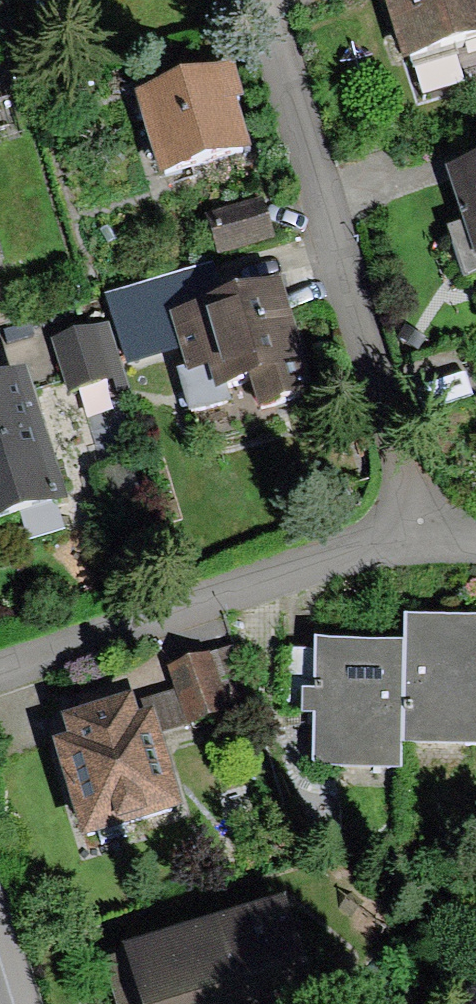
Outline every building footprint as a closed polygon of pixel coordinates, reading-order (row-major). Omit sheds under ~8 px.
[(405,61),(409,59),(415,79),(466,63),(461,48),(475,44),(475,0),(386,0),(405,61)] [(235,67),(135,97),(161,180),(252,152),(237,103),(246,101),(235,67)] [(446,172),(463,225),(446,231),(463,281),(475,277),(475,162),(446,172)] [(216,257),(276,239),(265,204),(206,222),(216,257)] [(112,329),(174,310),(164,276),(102,295),(112,329)] [(282,281),(167,316),(184,369),(175,372),(189,416),(230,403),(226,388),(251,381),(260,410),(316,393),(282,281)] [(108,323),(51,341),(68,395),(113,381),(118,394),(128,391),(108,323)] [(0,382),(0,527),(67,507),(28,373),(0,382)] [(314,642),(314,652),(283,651),(282,714),(311,714),(310,769),(403,770),(403,747),(475,748),(475,618),(403,617),(403,643),(314,642)] [(234,648),(212,655),(231,715),(254,708),(234,648)] [(212,655),(167,669),(175,693),(186,729),(231,715),(212,655)] [(186,729),(175,693),(136,705),(140,718),(153,714),(160,737),(186,729)] [(68,741),(53,746),(83,843),(183,812),(160,737),(153,714),(140,718),(136,705),(134,699),(62,722),(68,741)] [(125,953),(125,955),(101,963),(114,1003),(317,1003),(309,977),(286,903),(125,953)]
